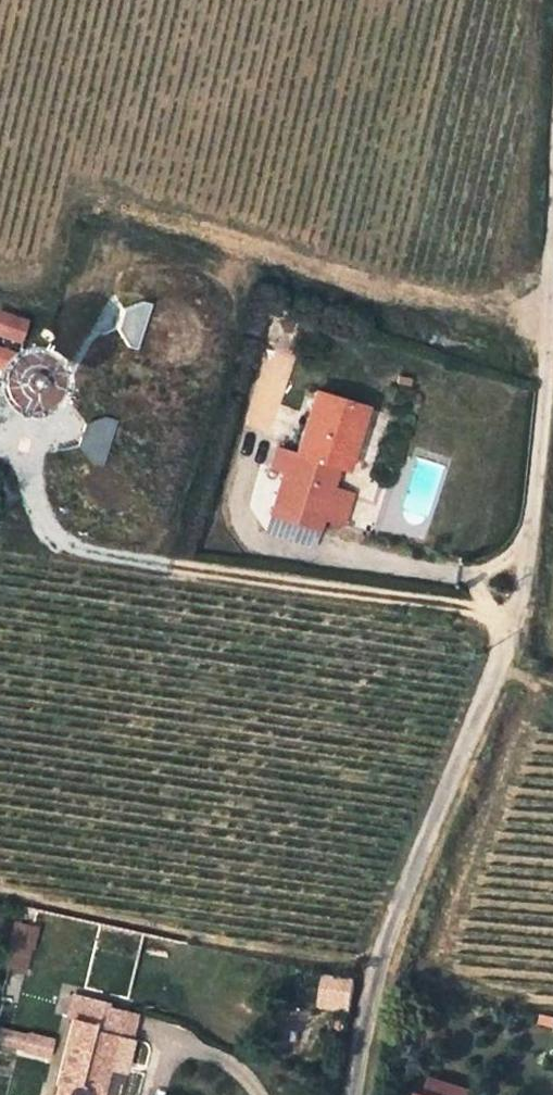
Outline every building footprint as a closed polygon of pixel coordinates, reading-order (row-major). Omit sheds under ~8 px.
[(147,326),(154,329),(158,329),(166,327),(169,326),(175,320),(178,313),(178,305),(175,297),(168,291),(161,289),(152,290),(150,290),(143,295),(139,302),(138,310),(140,318),(141,320),(147,326)] [(141,320),(140,318),(127,323),(122,341),(131,350),(135,342),(141,337),(148,334),(150,333),(154,334),(154,329),(147,326),(141,320)] [(13,335),(0,331),(0,350),(7,352),(13,335)] [(162,337),(154,334),(150,333),(148,334),(141,337),(135,342),(131,350),(131,355),(133,363),(138,369),(143,372),(151,374),(159,372),(166,367),(171,360),(171,351),(168,343),(162,337)] [(6,399),(8,398),(10,398),(11,397),(13,396),(14,395),(15,393),(16,391),(16,390),(16,388),(16,386),(16,384),(15,383),(14,381),(13,380),(12,379),(10,378),(9,377),(7,377),(5,377),(4,377),(2,378),(0,378),(0,379),(0,397),(2,398),(4,399),(6,399)] [(87,434),(92,442),(95,445),(103,450),(107,452),(116,452),(125,449),(132,443),(136,435),(138,426),(138,421),(135,413),(129,406),(121,401),(113,399),(103,401),(96,405),(89,411),(86,419),(86,429),(87,434)] [(354,420),(303,404),(285,465),(278,464),(259,528),(308,542),(311,530),(320,501),(327,480),(334,481),(354,420)] [(87,434),(86,429),(72,433),(64,458),(74,471),(82,465),(85,463),(92,442),(87,434)] [(82,465),(74,471),(70,476),(68,485),(68,494),(72,502),(78,509),(86,513),(95,514),(101,513),(108,509),(115,503),(119,495),(120,486),(118,478),(113,470),(106,465),(97,462),(94,462),(85,463),(82,465)] [(332,537),(341,508),(320,501),(311,530),(332,537)] [(314,1008),(340,1016),(347,990),(320,983),(314,1008)] [(77,1004),(71,1028),(65,1027),(53,1079),(58,1083),(54,1094),(111,1094),(114,1082),(100,1077),(108,1043),(116,1045),(122,1018),(77,1004)] [(417,1082),(413,1094),(461,1094),(464,1086),(426,1075),(423,1084),(417,1082)]
